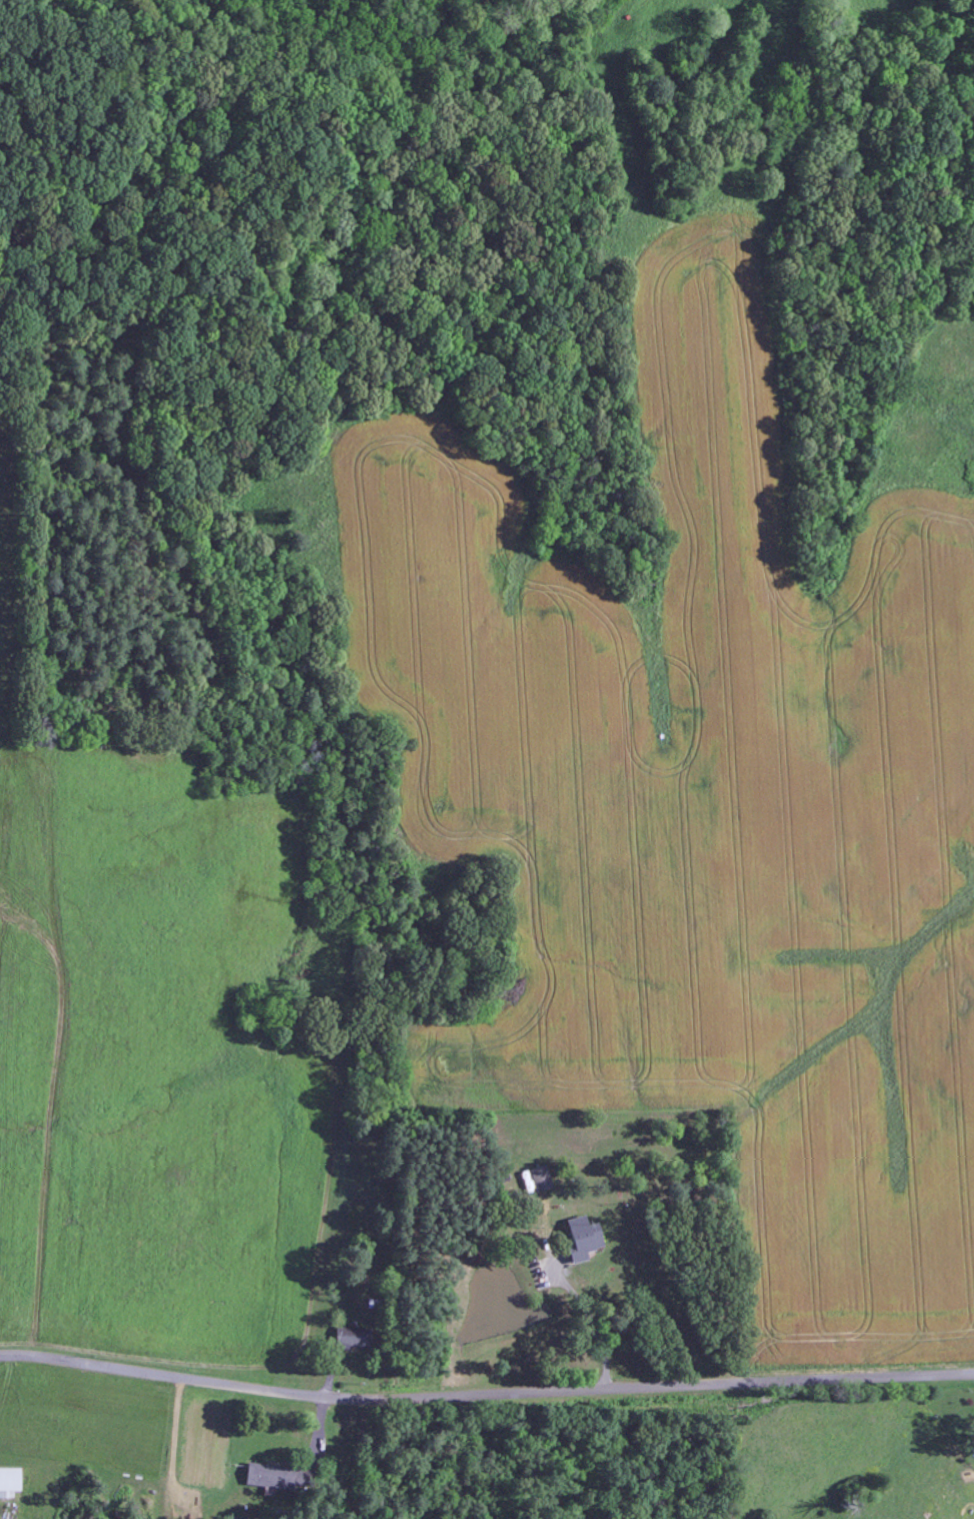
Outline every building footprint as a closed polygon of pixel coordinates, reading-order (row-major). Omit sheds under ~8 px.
[(552,1189),(546,1165),(529,1169),(535,1194),(552,1189)] [(588,1260),(587,1251),(603,1248),(598,1223),(585,1225),(584,1216),(562,1221),(570,1264),(588,1260)] [(365,1328),(334,1328),(334,1347),(364,1348),(365,1328)] [(244,1486),(265,1487),(265,1491),(292,1492),(293,1468),(245,1466),(244,1486)] [(13,1498),(13,1492),(19,1492),(19,1469),(0,1469),(0,1498),(13,1498)]
